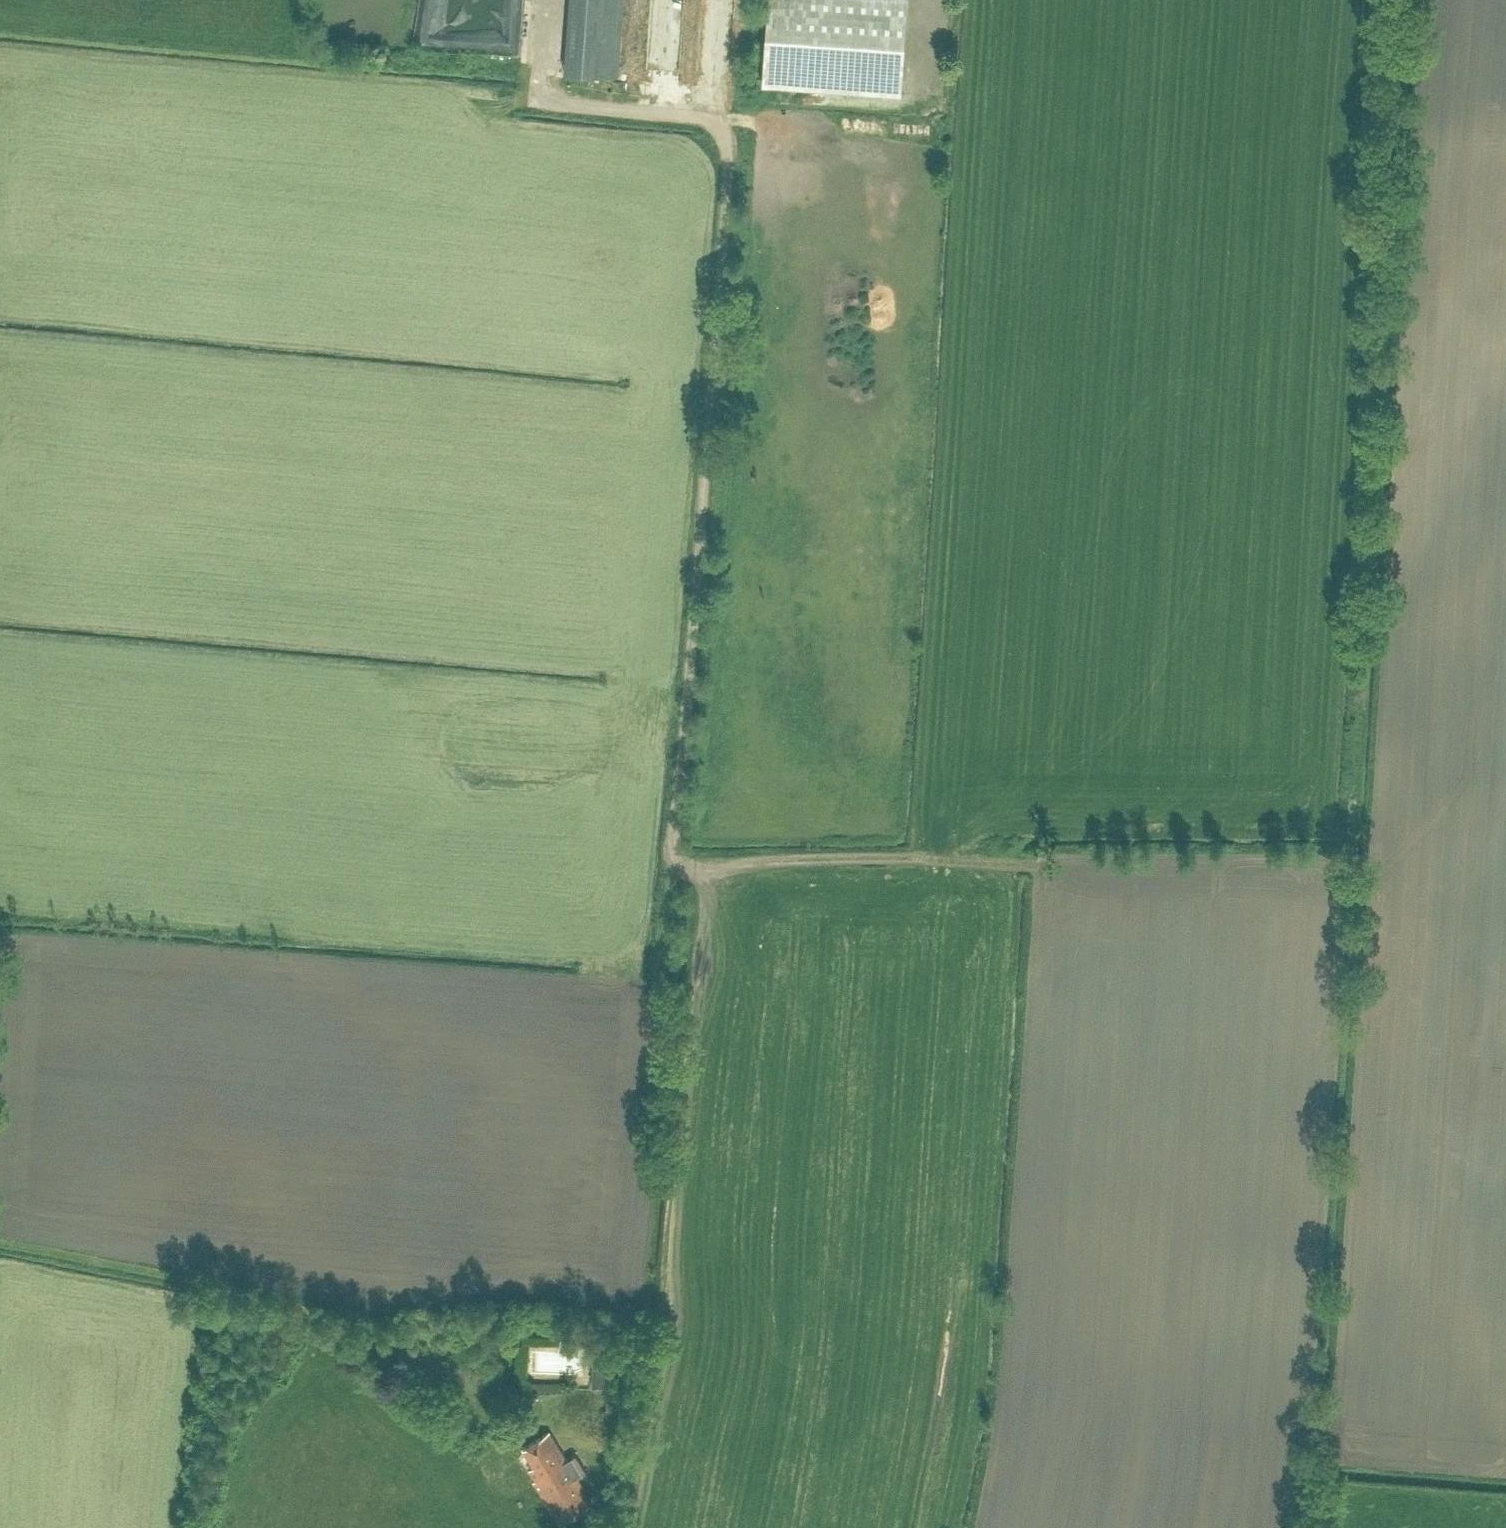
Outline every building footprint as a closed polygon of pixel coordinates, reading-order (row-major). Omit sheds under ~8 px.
[(907,0),(766,0),(760,76),(900,87),(907,0)] [(592,1383),(620,1384),(620,1353),(593,1344),(592,1383)] [(538,1349),(538,1371),(587,1372),(587,1349),(538,1349)] [(608,1400),(608,1412),(622,1412),(622,1400),(608,1400)] [(548,1431),(523,1446),(534,1465),(529,1468),(535,1478),(533,1480),(549,1508),(551,1507),(559,1520),(591,1502),(576,1476),(584,1471),(574,1454),(566,1459),(548,1431)]
